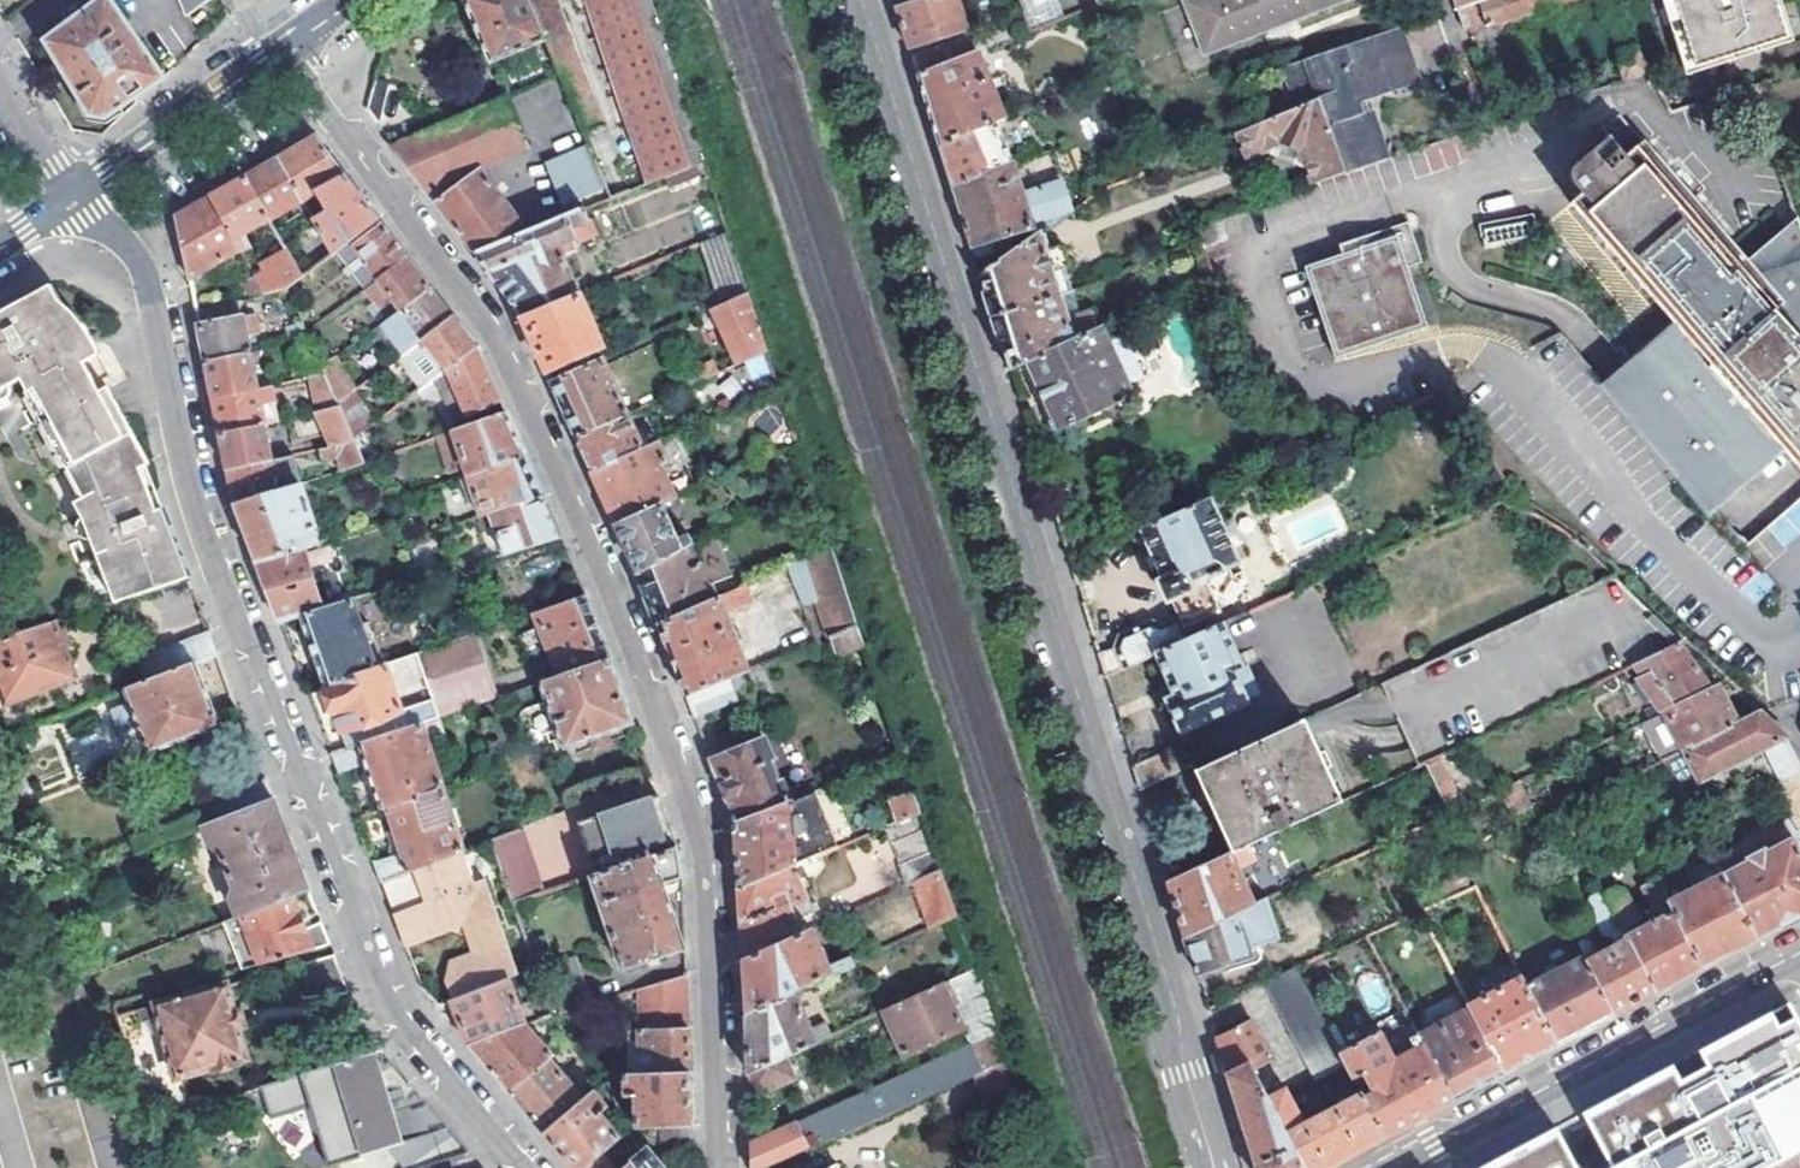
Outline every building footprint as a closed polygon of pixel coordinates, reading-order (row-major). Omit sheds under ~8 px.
[(162,78),(109,0),(104,0),(45,41),(90,117),(105,119),(162,78)] [(219,0),(179,0),(185,15),(219,0)] [(545,40),(529,0),(463,0),(489,62),(545,40)] [(545,40),(583,133),(604,125),(557,0),(529,0),(545,40)] [(650,182),(665,176),(704,159),(651,0),(587,0),(650,182)] [(909,48),(966,30),(958,0),(924,0),(897,9),(909,48)] [(1023,15),(1029,32),(1061,20),(1055,0),(1018,0),(1023,15)] [(1187,2),(1206,54),(1241,41),(1272,29),(1316,12),(1349,0),(1193,0),(1187,2)] [(1460,9),(1488,0),(1457,0),(1460,9)] [(1458,10),(1464,29),(1466,28),(1487,22),(1490,27),(1579,0),(1488,0),(1460,9),(1458,10)] [(1686,74),(1793,39),(1780,0),(1773,0),(1785,36),(1695,65),(1674,0),(1661,0),(1686,74)] [(1695,65),(1785,36),(1773,0),(1674,0),(1695,65)] [(1417,83),(1399,29),(1238,82),(1255,125),(1320,99),(1345,171),(1385,157),(1369,109),(1358,112),(1355,104),(1366,100),(1417,83)] [(928,110),(939,146),(995,121),(995,124),(1005,120),(970,38),(953,43),(934,48),(911,57),(928,110)] [(373,82),(370,112),(397,115),(400,85),(373,82)] [(543,138),(525,90),(393,147),(424,189),(478,166),(543,138)] [(1320,99),(1255,125),(1237,131),(1246,151),(1250,154),(1284,139),(1302,147),(1314,184),(1345,172),(1345,171),(1320,99)] [(1369,109),(1366,100),(1355,104),(1358,112),(1369,109)] [(1796,221),(1738,268),(1636,149),(1643,143),(1621,116),(1602,131),(1608,140),(1593,154),(1573,167),(1571,171),(1570,173),(1570,176),(1570,179),(1572,184),(1575,189),(1578,193),(1581,196),(1571,205),(1663,311),(1654,318),(1666,332),(1617,372),(1602,384),(1619,405),(1679,476),(1689,485),(1711,510),(1722,500),(1782,449),(1790,458),(1799,470),(1799,231),(1796,221)] [(948,176),(952,188),(1011,166),(995,124),(995,121),(939,146),(948,176)] [(1433,172),(1461,160),(1450,136),(1423,148),(1433,172)] [(279,157),(303,200),(315,194),(314,191),(343,174),(315,137),(288,152),(279,157)] [(582,150),(551,161),(566,201),(597,189),(582,150)] [(270,162),(244,177),(270,220),(303,200),(279,157),(270,162)] [(670,188),(709,174),(704,159),(665,176),(670,188)] [(526,232),(478,166),(424,189),(432,199),(468,247),(473,254),(526,232)] [(1030,229),(1032,236),(1037,233),(1069,210),(1060,181),(1022,195),(1011,166),(952,188),(956,202),(973,258),(995,252),(999,246),(997,241),(1030,229)] [(314,191),(315,194),(325,213),(314,219),(333,254),(377,220),(372,214),(343,174),(314,191)] [(218,191),(210,195),(234,240),(242,236),(270,220),(244,177),(218,191)] [(325,213),(315,194),(303,200),(314,219),(325,213)] [(234,240),(210,195),(201,201),(176,215),(189,278),(239,248),(234,240)] [(521,316),(577,293),(562,257),(557,244),(572,239),(573,242),(594,233),(584,208),(526,232),(473,254),(516,310),(521,316)] [(1479,225),(1484,247),(1536,236),(1531,213),(1479,225)] [(1406,214),(1333,239),(1336,250),(1298,263),(1331,353),(1425,323),(1404,261),(1418,257),(1406,214)] [(286,249),(273,226),(264,231),(277,255),(286,249)] [(402,253),(383,227),(354,248),(365,263),(352,273),(363,291),(406,258),(402,253)] [(699,243),(704,259),(714,288),(719,305),(748,291),(727,230),(699,243)] [(1009,371),(1009,372),(1028,363),(1099,330),(1098,328),(1094,317),(1091,313),(1086,313),(1065,320),(1059,300),(1060,300),(1051,273),(1061,268),(1066,262),(1063,251),(1058,248),(1044,253),(1037,233),(1032,236),(978,274),(982,285),(995,326),(1006,363),(1009,371)] [(234,240),(239,248),(247,263),(254,258),(242,236),(234,240)] [(577,250),(573,242),(572,239),(557,244),(562,257),(577,250)] [(699,243),(675,252),(682,269),(696,263),(704,259),(699,243)] [(264,294),(287,289),(302,277),(286,249),(277,255),(259,265),(261,271),(253,275),(263,292),(264,294)] [(386,321),(430,290),(411,264),(406,258),(363,291),(386,321)] [(704,259),(696,263),(705,291),(714,288),(704,259)] [(242,282),(249,295),(263,292),(253,275),(242,282)] [(92,339),(83,328),(67,310),(58,306),(48,287),(0,313),(0,390),(20,380),(28,394),(34,391),(93,496),(82,503),(87,517),(103,556),(111,553),(129,597),(189,577),(163,510),(159,511),(142,469),(146,466),(107,389),(100,392),(91,376),(85,364),(90,361),(82,345),(92,339)] [(404,354),(451,318),(447,313),(430,290),(386,321),(382,325),(404,354)] [(719,305),(713,308),(714,314),(710,319),(714,329),(722,329),(735,363),(767,348),(748,291),(719,305)] [(601,348),(577,293),(521,316),(524,321),(547,372),(601,348)] [(242,314),(198,324),(206,361),(250,350),(247,335),(259,332),(254,314),(243,316),(242,314)] [(451,318),(404,354),(397,360),(418,389),(434,377),(445,370),(474,349),(455,324),(451,318)] [(287,325),(290,339),(309,335),(311,334),(304,321),(287,325)] [(404,354),(382,325),(375,330),(397,360),(404,354)] [(1112,352),(1101,328),(1098,328),(1099,330),(1028,363),(1060,432),(1132,399),(1121,375),(1139,367),(1129,344),(1112,352)] [(115,385),(92,339),(82,345),(90,361),(85,364),(91,376),(100,392),(107,389),(115,385)] [(466,414),(499,400),(486,374),(474,349),(445,370),(466,414)] [(212,390),(213,399),(269,386),(267,378),(256,380),(253,368),(250,350),(206,361),(212,390)] [(752,379),(770,372),(762,353),(744,360),(752,379)] [(303,378),(309,377),(326,373),(318,356),(300,360),(303,378)] [(625,413),(601,358),(551,380),(562,405),(576,436),(625,413)] [(697,381),(713,373),(710,364),(693,371),(697,381)] [(264,366),(253,368),(256,380),(267,378),(264,366)] [(466,414),(445,370),(434,377),(459,427),(471,423),(466,414)] [(340,406),(339,404),(326,373),(309,377),(314,401),(317,412),(340,406)] [(13,459),(36,467),(68,526),(87,517),(82,503),(93,496),(34,391),(28,394),(20,380),(0,390),(0,435),(13,459)] [(216,410),(221,434),(264,425),(279,421),(272,385),(269,386),(213,399),(216,410)] [(663,396),(675,390),(673,385),(661,389),(663,396)] [(499,400),(466,414),(471,423),(504,412),(499,400)] [(302,404),(305,414),(317,412),(314,401),(302,404)] [(355,438),(340,406),(317,412),(331,446),(333,446),(355,438)] [(459,427),(452,429),(468,474),(523,455),(520,447),(504,412),(471,423),(459,427)] [(641,450),(625,413),(576,436),(588,463),(592,472),(641,450)] [(279,421),(264,425),(271,460),(285,457),(279,421)] [(264,425),(221,434),(225,460),(227,470),(271,460),(264,425)] [(340,470),(366,462),(355,438),(333,446),(331,446),(319,449),(323,458),(333,455),(340,470)] [(666,463),(657,442),(641,450),(592,472),(596,481),(616,525),(662,504),(674,499),(660,467),(666,463)] [(537,486),(523,455),(468,474),(477,501),(481,514),(487,512),(540,494),(537,486)] [(234,504),(235,505),(300,483),(297,472),(275,476),(271,460),(227,470),(229,479),(234,504)] [(468,474),(460,477),(468,503),(477,501),(468,474)] [(314,524),(300,483),(235,505),(238,514),(255,558),(302,544),(302,546),(316,541),(316,538),(311,526),(314,524)] [(487,512),(506,554),(559,537),(545,504),(540,494),(487,512)] [(1141,527),(1141,529),(1164,577),(1161,578),(1160,581),(1160,583),(1163,590),(1166,594),(1169,595),(1172,594),(1185,625),(1226,608),(1213,576),(1239,564),(1231,546),(1221,523),(1210,498),(1210,496),(1141,527)] [(677,539),(662,504),(616,525),(635,566),(638,573),(683,548),(691,543),(692,543),(688,533),(677,539)] [(1232,518),(1221,523),(1231,546),(1243,541),(1232,518)] [(691,543),(683,548),(692,571),(700,568),(691,543)] [(319,609),(302,546),(302,544),(255,558),(259,567),(280,624),(300,616),(319,609)] [(847,590),(833,546),(787,566),(801,607),(804,606),(815,602),(847,590)] [(713,601),(700,568),(692,571),(683,548),(638,573),(655,618),(658,626),(713,601)] [(111,553),(103,556),(82,565),(99,607),(129,597),(111,553)] [(555,607),(582,597),(585,596),(577,575),(547,585),(555,607)] [(1381,683),(1419,765),(1431,759),(1626,669),(1675,646),(1650,620),(1654,616),(1612,576),(1588,586),(1381,683)] [(713,601),(658,626),(683,688),(686,697),(729,679),(747,671),(724,612),(750,599),(745,586),(713,601)] [(815,602),(828,637),(858,624),(847,590),(815,602)] [(319,609),(300,616),(325,685),(376,668),(365,637),(372,632),(368,622),(361,625),(351,600),(350,597),(319,609)] [(536,614),(551,657),(601,641),(594,624),(582,597),(555,607),(536,614)] [(1095,648),(1104,677),(1155,654),(1176,644),(1166,623),(1157,618),(1119,635),(1115,647),(1112,641),(1095,648)] [(0,640),(0,694),(3,704),(76,677),(65,648),(70,645),(64,630),(59,632),(55,622),(0,640)] [(1176,644),(1155,654),(1174,695),(1166,700),(1180,733),(1248,703),(1247,698),(1258,695),(1246,666),(1243,668),(1223,623),(1176,644)] [(858,624),(828,637),(836,657),(852,649),(865,645),(858,624)] [(507,653),(498,627),(477,634),(486,659),(507,653)] [(138,658),(148,682),(198,662),(219,655),(209,630),(138,658)] [(365,637),(376,668),(388,664),(386,657),(375,632),(372,632),(365,637)] [(347,748),(420,724),(470,707),(475,705),(498,697),(486,659),(477,634),(448,644),(412,656),(388,664),(376,668),(325,685),(347,748)] [(557,678),(610,660),(601,641),(551,657),(557,678)] [(1643,677),(1657,697),(1667,710),(1711,689),(1679,644),(1675,646),(1626,669),(1634,679),(1643,677)] [(865,645),(852,649),(868,691),(879,686),(865,645)] [(408,649),(386,657),(388,664),(412,656),(408,649)] [(610,660),(557,678),(541,683),(546,698),(523,706),(533,735),(545,731),(556,727),(564,749),(621,729),(632,723),(620,688),(610,660)] [(148,682),(125,691),(130,702),(117,708),(124,729),(118,731),(128,757),(149,749),(150,752),(222,726),(198,662),(148,682)] [(738,695),(729,679),(686,697),(693,714),(738,695)] [(1685,750),(1736,724),(1718,686),(1711,689),(1667,710),(1643,721),(1662,761),(1685,750)] [(1667,710),(1657,697),(1614,718),(1619,732),(1643,721),(1667,710)] [(1799,788),(1799,769),(1784,739),(1755,713),(1736,724),(1685,750),(1700,782),(1767,748),(1791,792),(1799,788)] [(1233,851),(1291,824),(1343,800),(1305,719),(1202,766),(1197,769),(1204,787),(1233,851)] [(386,808),(444,789),(420,724),(347,748),(332,753),(339,771),(364,763),(380,809),(386,808)] [(80,772),(116,755),(102,727),(66,744),(80,772)] [(621,729),(564,749),(569,764),(579,759),(577,754),(592,749),(593,754),(612,746),(611,742),(624,736),(621,729)] [(0,738),(0,757),(15,752),(9,734),(0,738)] [(765,737),(711,759),(723,790),(735,822),(790,800),(782,779),(777,782),(768,760),(774,759),(765,737)] [(1170,746),(1132,763),(1140,790),(1185,768),(1179,749),(1170,746)] [(782,779),(774,759),(768,760),(777,782),(782,779)] [(1419,765),(1442,815),(1455,808),(1431,759),(1419,765)] [(914,792),(909,775),(889,784),(895,800),(914,792)] [(201,808),(207,824),(274,798),(266,778),(210,799),(212,804),(201,808)] [(1501,788),(1515,814),(1536,804),(1523,778),(1501,788)] [(1798,805),(1799,804),(1799,788),(1791,792),(1798,805)] [(463,842),(452,810),(444,789),(386,808),(399,854),(374,863),(381,882),(462,850),(466,849),(463,842)] [(921,811),(914,792),(895,800),(890,801),(897,821),(921,811)] [(598,873),(677,846),(669,821),(659,794),(581,822),(598,873)] [(790,800),(735,822),(737,855),(740,888),(794,865),(791,808),(803,803),(800,796),(790,800)] [(292,846),(274,798),(207,824),(203,826),(210,844),(222,849),(236,884),(229,897),(236,917),(293,895),(309,889),(292,846)] [(458,808),(452,810),(463,842),(469,839),(458,808)] [(941,871),(921,811),(897,821),(885,826),(908,886),(913,884),(941,871)] [(1182,925),(1185,935),(1258,902),(1257,901),(1240,864),(1296,837),(1291,824),(1233,851),(1169,880),(1182,925)] [(517,829),(490,840),(514,902),(544,891),(520,828),(517,829)] [(1791,839),(1799,856),(1799,834),(1791,839)] [(1721,875),(1755,940),(1790,921),(1799,916),(1799,856),(1791,839),(1765,853),(1763,849),(1746,857),(1748,861),(1721,873),(1721,875)] [(625,969),(685,950),(664,884),(682,878),(677,846),(598,873),(592,875),(625,969)] [(413,929),(425,937),(462,922),(475,954),(450,964),(446,985),(453,1000),(507,979),(519,975),(483,879),(475,882),(462,850),(381,882),(393,913),(406,909),(413,929)] [(819,854),(794,865),(740,888),(744,947),(745,959),(797,936),(791,921),(814,911),(799,876),(809,877),(817,873),(824,865),(819,854)] [(956,916),(941,871),(913,884),(930,929),(956,916)] [(1721,875),(1667,904),(1700,969),(1728,955),(1755,940),(1721,875)] [(1603,892),(1653,994),(1663,989),(1700,969),(1667,904),(1655,879),(1642,886),(1653,908),(1657,908),(1661,918),(1640,927),(1637,919),(1640,916),(1626,887),(1619,884),(1603,892)] [(1619,945),(1587,961),(1614,1015),(1623,1010),(1653,994),(1603,892),(1592,897),(1590,904),(1602,932),(1610,935),(1613,934),(1619,945)] [(223,922),(243,968),(330,943),(321,921),(304,927),(293,895),(236,917),(223,922)] [(1185,935),(1196,971),(1250,955),(1248,948),(1281,938),(1262,898),(1257,901),(1258,902),(1185,935)] [(406,909),(393,913),(397,923),(405,944),(425,937),(413,929),(406,909)] [(61,914),(49,918),(57,942),(69,938),(61,914)] [(748,1014),(793,994),(817,983),(833,976),(854,966),(855,964),(860,962),(855,951),(825,964),(810,930),(797,936),(745,959),(746,985),(748,1014)] [(348,991),(334,954),(289,967),(298,998),(348,991)] [(1525,986),(1555,1046),(1584,1031),(1614,1015),(1587,961),(1584,955),(1525,986)] [(539,974),(547,997),(601,979),(594,956),(539,974)] [(1339,1052),(1296,969),(1266,982),(1317,1081),(1346,1066),(1339,1052)] [(637,987),(639,1029),(688,1026),(685,972),(637,987)] [(833,976),(817,983),(821,991),(837,985),(833,976)] [(974,1023),(981,1036),(996,1030),(982,991),(959,1000),(949,978),(941,982),(964,1028),(974,1023)] [(470,1045),(525,1025),(517,1005),(507,979),(453,1000),(470,1045)] [(553,1015),(607,997),(601,979),(547,997),(553,1015)] [(1469,1010),(1502,1075),(1512,1069),(1555,1046),(1525,986),(1522,979),(1468,1008),(1469,1010)] [(905,1057),(929,1045),(944,1038),(964,1028),(941,982),(881,1010),(882,1012),(905,1057)] [(247,1058),(226,986),(118,1017),(117,1017),(124,1041),(135,1038),(132,1024),(158,1017),(166,1047),(143,1053),(150,1082),(174,1075),(175,1079),(214,1068),(214,1070),(240,1062),(239,1061),(247,1058)] [(750,1073),(787,1056),(831,1036),(826,1022),(809,1030),(793,994),(748,1014),(749,1042),(750,1073)] [(525,1025),(536,1021),(529,1000),(517,1005),(525,1025)] [(1759,1167),(1799,1167),(1799,1025),(1787,1001),(1698,1050),(1706,1064),(1679,1080),(1672,1065),(1583,1113),(1611,1166),(1607,1167),(1757,1167),(1759,1167)] [(1418,1035),(1452,1101),(1493,1079),(1502,1075),(1469,1010),(1418,1035)] [(1223,1060),(1228,1076),(1250,1063),(1253,1067),(1272,1061),(1250,1019),(1216,1036),(1223,1060)] [(550,1057),(525,1025),(470,1045),(477,1054),(510,1093),(547,1060),(550,1057)] [(641,1073),(689,1072),(688,1035),(688,1026),(639,1029),(641,1073)] [(1360,1092),(1383,1138),(1394,1132),(1452,1101),(1418,1035),(1413,1026),(1385,1039),(1381,1031),(1339,1052),(1346,1066),(1360,1092)] [(753,1143),(753,1167),(767,1167),(974,1074),(1006,1059),(996,1030),(981,1036),(753,1143)] [(947,1044),(944,1038),(929,1045),(933,1051),(947,1044)] [(372,1051),(260,1087),(270,1118),(310,1106),(327,1167),(401,1145),(372,1053),(372,1051)] [(750,1073),(751,1103),(798,1080),(787,1056),(750,1073)] [(988,1113),(1003,1106),(1019,1100),(1006,1059),(974,1074),(988,1113)] [(547,1060),(510,1093),(537,1126),(544,1134),(583,1101),(547,1060)] [(1266,1098),(1267,1096),(1253,1067),(1250,1063),(1228,1076),(1245,1132),(1256,1167),(1303,1167),(1266,1098)] [(690,1082),(689,1072),(641,1073),(625,1074),(625,1096),(635,1096),(636,1128),(658,1127),(660,1143),(693,1141),(690,1082)] [(1267,1096),(1266,1098),(1303,1167),(1326,1167),(1383,1138),(1360,1092),(1301,1122),(1286,1088),(1267,1096)] [(583,1101),(544,1134),(550,1141),(573,1167),(584,1167),(602,1152),(619,1137),(599,1113),(606,1108),(594,1092),(583,1101)] [(1555,1128),(1482,1167),(1576,1167),(1555,1128)] [(665,1167),(648,1149),(625,1167),(665,1167)] [(602,1152),(584,1167),(615,1167),(602,1152)]
